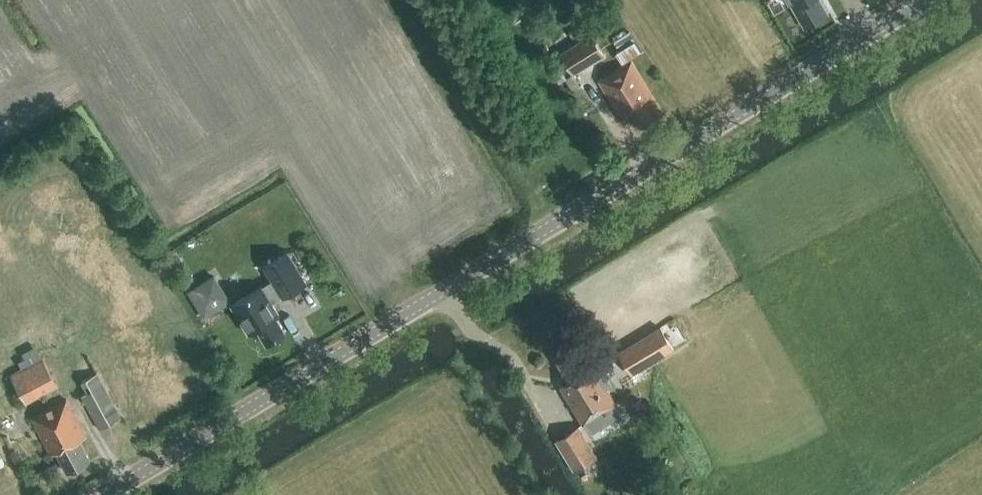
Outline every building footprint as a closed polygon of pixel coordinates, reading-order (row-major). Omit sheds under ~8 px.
[(804,27),(827,13),(819,0),(788,0),(804,27)] [(603,55),(591,35),(558,55),(570,75),(603,55)] [(639,127),(662,113),(631,62),(598,82),(619,114),(628,109),(639,127)] [(257,328),(266,343),(285,331),(276,316),(279,314),(270,301),(281,294),(282,297),(305,282),(286,252),(263,266),(272,281),(262,287),(262,286),(231,305),(248,333),(257,328)] [(189,291),(187,291),(204,318),(230,302),(213,275),(189,291)] [(660,329),(617,354),(630,376),(673,351),(660,329)] [(581,424),(584,423),(590,433),(620,416),(592,367),(583,372),(572,353),(557,362),(568,382),(559,387),(581,424)] [(27,404),(59,386),(43,358),(11,374),(27,404)] [(122,417),(98,373),(80,382),(87,393),(81,396),(100,429),(122,417)] [(56,453),(66,473),(89,461),(79,441),(86,437),(66,400),(32,418),(51,455),(56,453)] [(573,471),(598,457),(580,427),(555,440),(573,471)]
